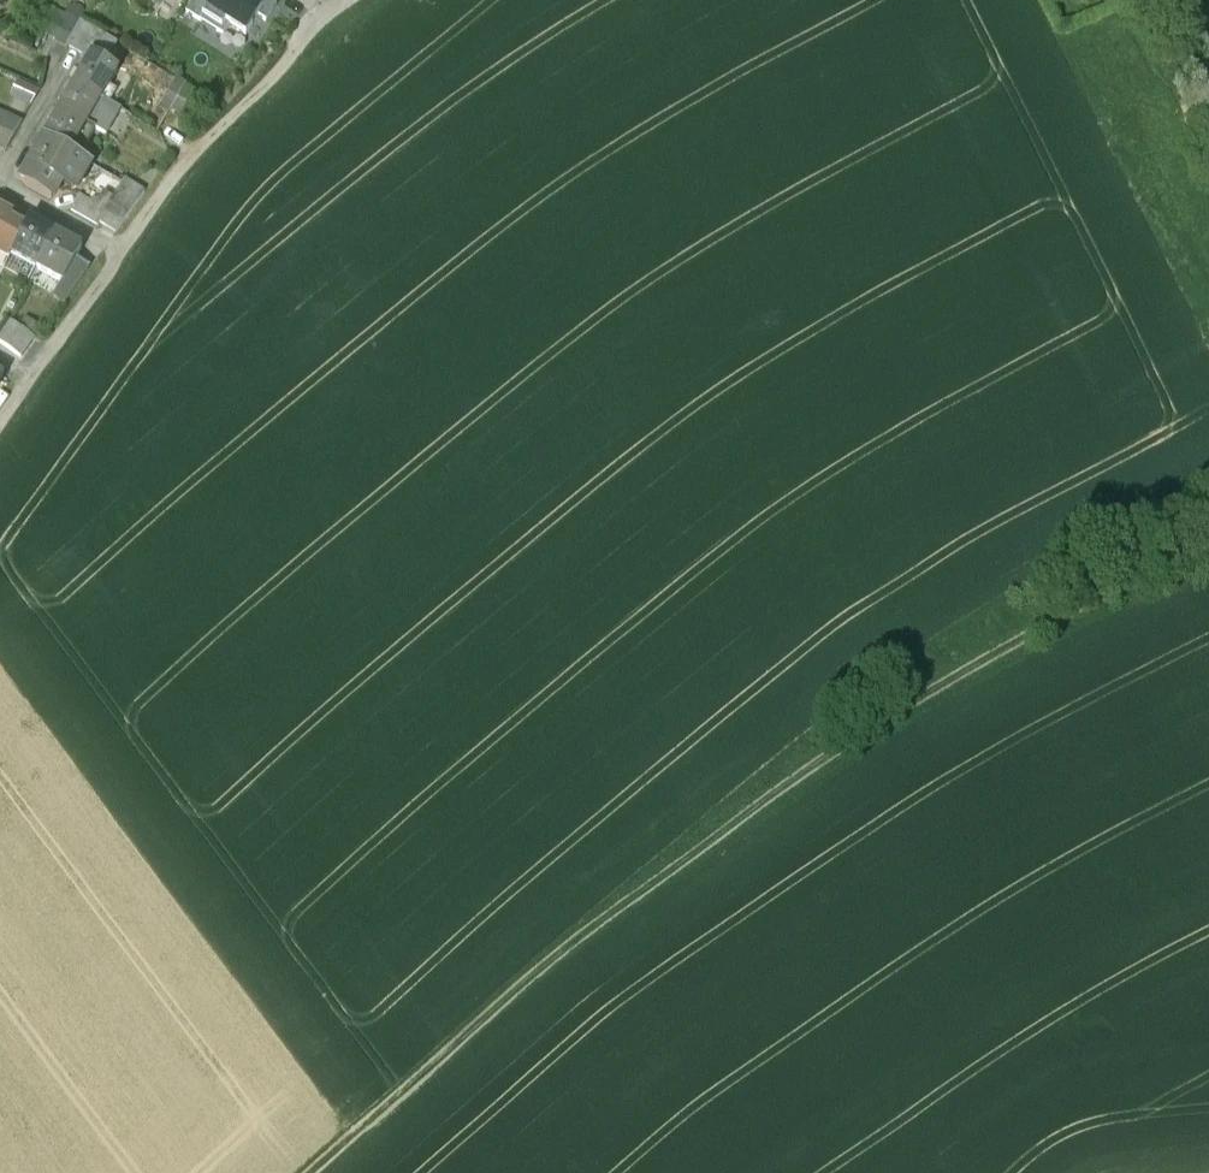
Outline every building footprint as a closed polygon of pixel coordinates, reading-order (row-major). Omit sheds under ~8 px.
[(213,0),(193,0),(185,12),(200,21),(202,17),(213,0)] [(202,17),(200,21),(223,36),(229,26),(245,36),(258,17),(265,22),(277,4),(270,0),(213,0),(202,17)] [(41,12),(33,30),(44,35),(52,18),(41,12)] [(62,23),(52,18),(44,35),(54,40),(62,23)] [(104,37),(80,23),(65,48),(84,59),(87,55),(91,57),(92,58),(104,37)] [(92,58),(91,57),(75,84),(101,100),(117,72),(92,58)] [(101,100),(75,84),(59,111),(86,127),(101,100)] [(172,85),(163,101),(173,106),(182,91),(172,85)] [(182,91),(173,106),(182,112),(191,96),(182,91)] [(86,127),(59,111),(43,138),(70,154),(86,127)] [(0,117),(0,148),(6,151),(20,126),(0,117)] [(70,154),(43,138),(18,182),(51,201),(67,175),(80,183),(90,164),(75,155),(74,156),(70,154)] [(113,200),(103,216),(113,222),(123,206),(113,200)] [(0,211),(0,250),(10,255),(11,256),(25,229),(24,229),(10,222),(12,218),(0,211)] [(55,235),(29,220),(24,229),(25,229),(11,256),(10,255),(10,256),(36,270),(55,235)] [(55,235),(36,270),(61,284),(62,284),(74,262),(81,249),(55,235)] [(74,262),(62,284),(61,284),(53,298),(64,304),(88,270),(74,262)] [(41,329),(22,316),(15,325),(34,339),(41,329)] [(11,322),(0,337),(0,344),(21,358),(34,339),(15,325),(11,322)]
